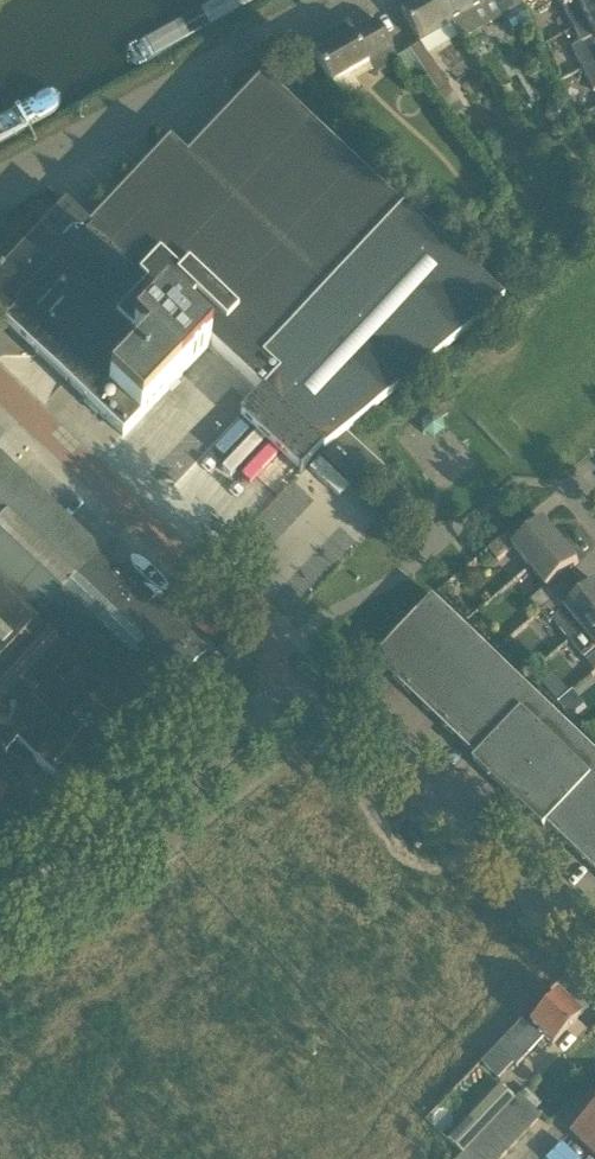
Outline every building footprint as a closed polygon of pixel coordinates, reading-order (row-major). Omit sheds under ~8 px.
[(418,43),(450,26),(436,0),(412,0),(398,8),(418,43)] [(523,3),(530,0),(436,0),(450,26),(457,39),(458,41),(504,16),(512,32),(531,22),(522,6),(524,5),(523,3)] [(574,27),(594,16),(594,0),(559,0),(563,8),(574,27)] [(574,27),(582,42),(571,48),(582,68),(594,62),(594,16),(574,27)] [(330,83),(366,62),(368,65),(393,50),(392,49),(376,20),(314,55),(330,83)] [(409,50),(397,57),(399,62),(411,83),(424,76),(423,73),(409,50)] [(582,68),(594,91),(594,90),(594,62),(582,68)] [(437,68),(425,75),(434,85),(448,107),(458,100),(444,78),(437,68)] [(122,435),(208,344),(243,378),(245,376),(265,394),(253,406),(312,461),(317,454),(321,450),(323,451),(345,432),(500,303),(404,211),(403,212),(279,94),(262,78),(187,157),(170,141),(89,226),(65,204),(64,204),(65,204),(2,271),(1,269),(0,270),(0,319),(122,435)] [(458,100),(448,107),(454,118),(464,111),(458,100)] [(321,450),(317,454),(361,495),(385,470),(345,432),(323,451),(321,450)] [(101,553),(0,456),(0,660),(101,553)] [(319,459),(309,469),(338,497),(348,487),(319,459)] [(514,547),(531,568),(562,542),(544,521),(535,528),(526,518),(489,549),(498,560),(514,547)] [(540,612),(578,580),(570,570),(579,562),(562,542),(531,568),(547,588),(531,601),(540,612)] [(136,587),(131,581),(133,578),(132,578),(130,580),(101,553),(0,660),(0,747),(5,754),(20,740),(7,724),(136,587)] [(582,631),(594,620),(594,584),(587,591),(578,580),(540,612),(549,623),(554,619),(571,640),(582,631)] [(64,732),(171,619),(136,587),(7,724),(20,740),(39,759),(64,732)] [(374,660),(426,709),(486,646),(434,597),(374,660)] [(36,762),(71,796),(206,653),(171,619),(64,732),(39,759),(36,762)] [(582,631),(571,640),(585,658),(594,650),(594,620),(582,631)] [(360,646),(369,655),(381,642),(372,634),(360,646)] [(475,763),(537,696),(522,681),(486,646),(426,709),(477,758),(474,762),(475,763)] [(594,773),(594,752),(537,696),(475,763),(544,828),(594,773)] [(544,828),(544,829),(547,825),(594,871),(594,773),(544,828)] [(531,1010),(495,1047),(515,1066),(523,1058),(525,1059),(544,1037),(553,1045),(579,1016),(558,995),(538,1017),(531,1010)] [(497,1116),(507,1106),(514,1098),(499,1085),(447,1140),(462,1153),(466,1149),(476,1138),(486,1127),(497,1116)] [(518,1094),(514,1098),(507,1106),(530,1127),(541,1115),(518,1094)] [(519,1138),(530,1127),(507,1106),(497,1116),(519,1138)] [(594,1157),(594,1106),(570,1133),(594,1157)] [(497,1116),(486,1127),(509,1149),(519,1138),(497,1116)] [(486,1127),(476,1138),(498,1158),(499,1158),(509,1149),(486,1127)] [(466,1149),(476,1158),(498,1158),(476,1138),(466,1149)] [(466,1149),(462,1153),(456,1158),(476,1158),(466,1149)]
